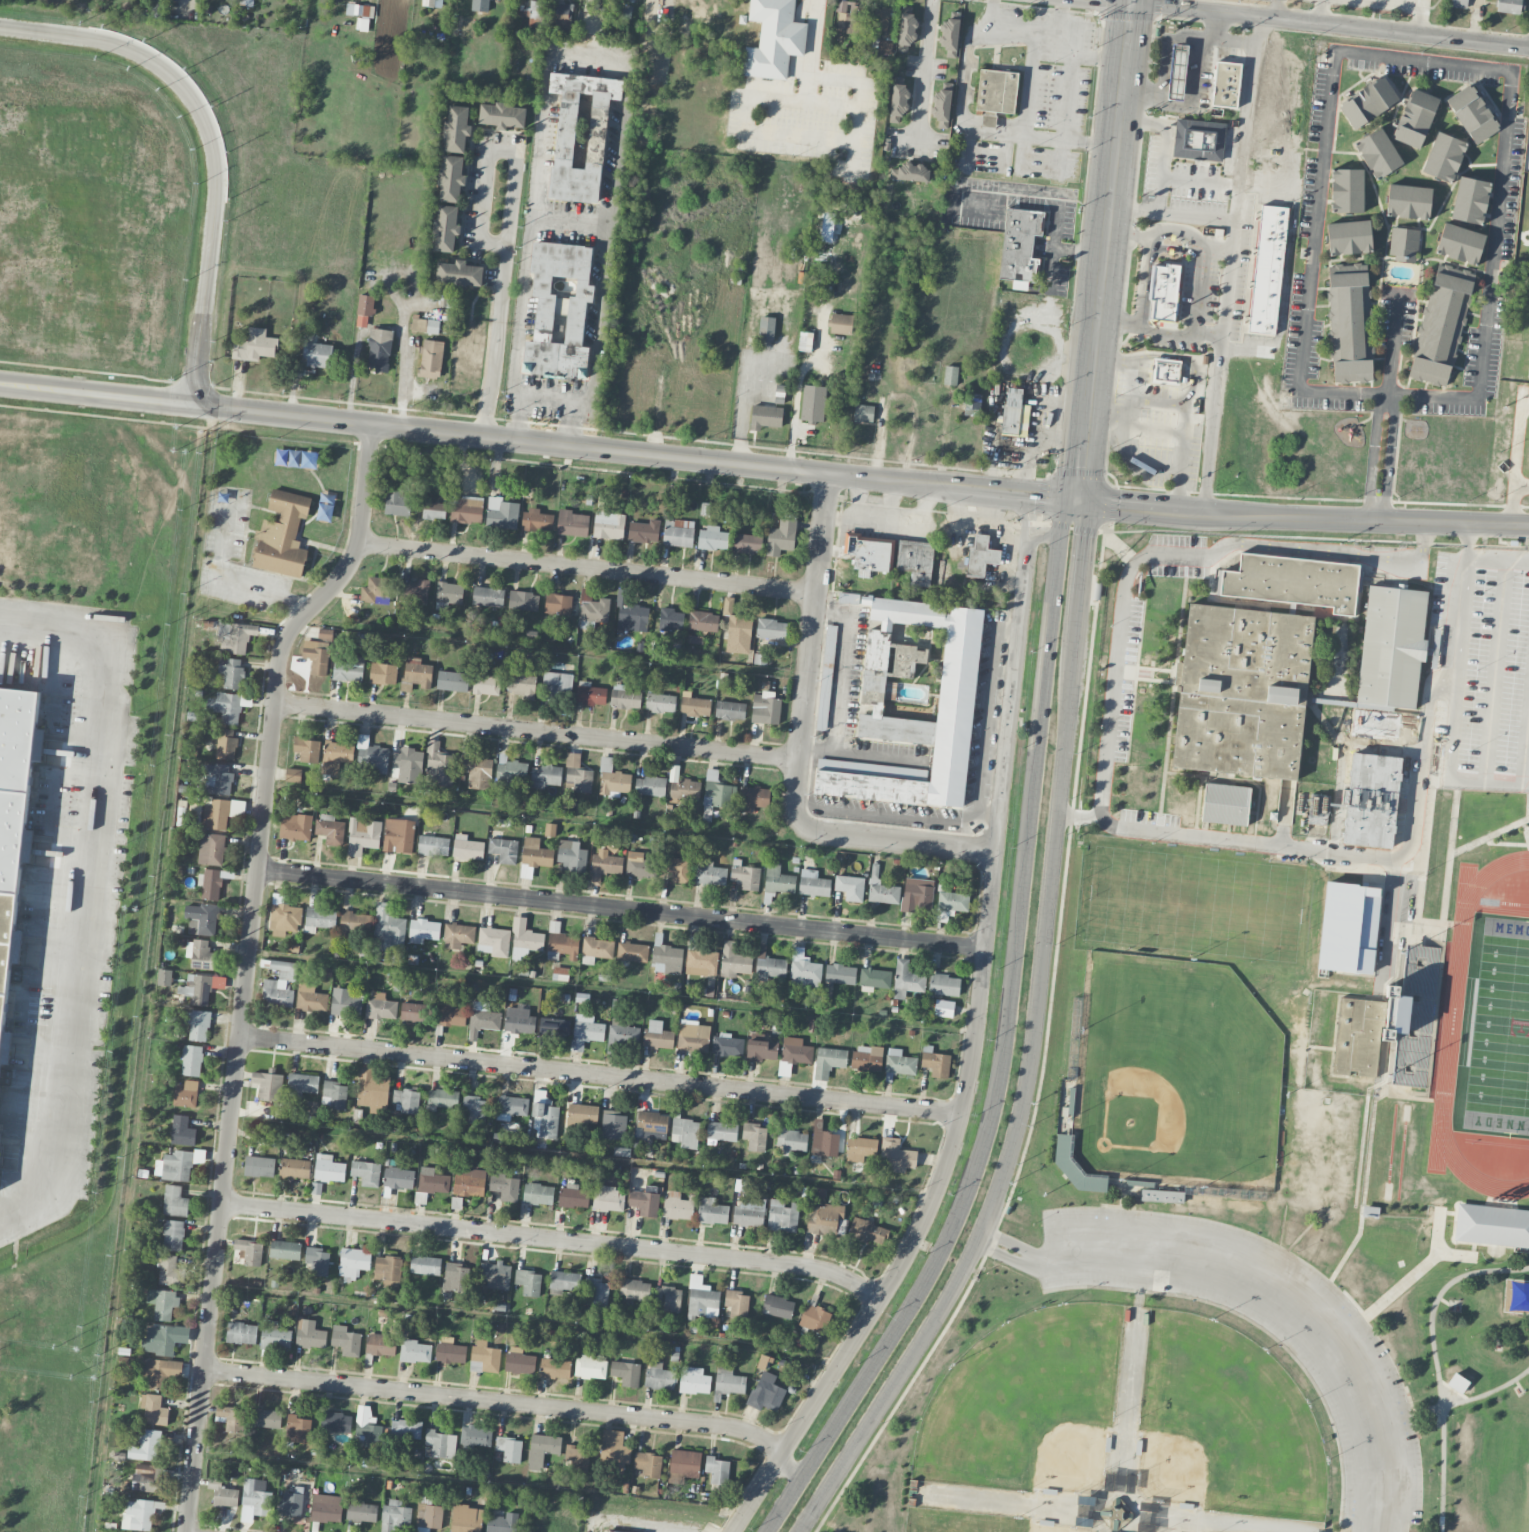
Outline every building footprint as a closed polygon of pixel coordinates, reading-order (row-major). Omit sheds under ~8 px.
[(164,17),(165,0),(151,0),(150,16),(164,17)] [(488,0),(473,0),(472,11),(488,11),(488,0)] [(787,79),(789,55),(804,56),(807,22),(793,21),(795,0),(750,0),(748,20),(760,21),(758,46),(745,45),(742,75),(787,79)] [(1450,6),(1466,8),(1467,0),(1451,0),(1450,6)] [(1496,11),(1521,15),(1524,0),(1497,0),(1496,11)] [(541,1),(530,1),(530,12),(526,12),(526,18),(540,18),(541,1)] [(375,7),(347,2),(345,13),(373,18),(375,7)] [(570,25),(571,4),(554,3),(552,25),(570,25)] [(893,39),(896,9),(874,6),(871,29),(885,31),(884,38),(893,39)] [(917,13),(901,13),(898,52),(908,52),(908,42),(916,42),(917,13)] [(367,30),(368,18),(358,17),(357,29),(367,30)] [(958,57),(959,20),(941,19),(940,47),(946,47),(946,57),(958,57)] [(892,43),(879,40),(876,52),(890,54),(892,43)] [(1168,100),(1183,101),(1187,45),(1172,44),(1168,100)] [(1241,62),(1215,60),(1212,107),(1238,109),(1241,62)] [(996,126),(997,113),(1014,115),(1019,71),(979,67),(974,112),(983,112),(982,125),(996,126)] [(610,99),(622,100),(624,78),(550,71),(548,93),(560,93),(550,198),(601,202),(610,99)] [(1353,129),(1400,101),(1384,74),(1337,102),(1353,129)] [(1473,145),(1500,129),(1472,82),(1445,97),(1473,145)] [(890,122),(900,123),(900,113),(908,113),(909,84),(892,83),(890,122)] [(1439,97),(1410,87),(1391,138),(1420,149),(1439,97)] [(938,128),(949,129),(951,91),(933,90),(932,117),(938,117),(938,128)] [(524,128),(525,108),(512,107),(512,104),(480,102),(479,123),(496,124),(495,129),(506,130),(506,127),(524,128)] [(470,107),(448,105),(444,151),(464,153),(466,135),(468,135),(470,107)] [(1222,162),(1226,122),(1175,118),(1171,157),(1222,162)] [(1403,164),(1382,125),(1352,141),(1374,180),(1403,164)] [(1467,141),(1436,130),(1421,171),(1452,183),(1467,141)] [(460,202),(460,185),(465,185),(466,175),(462,175),(463,156),(444,155),(443,170),(439,170),(438,201),(460,202)] [(891,164),(890,179),(930,181),(930,166),(891,164)] [(1363,168),(1330,168),(1330,211),(1363,211),(1363,168)] [(1490,180),(1457,175),(1450,218),(1483,224),(1490,180)] [(1385,215),(1429,219),(1432,186),(1388,182),(1385,215)] [(1248,332),(1276,334),(1288,206),(1259,203),(1248,332)] [(459,206),(437,204),(433,250),(455,252),(459,206)] [(999,278),(1012,279),(1012,287),(1035,289),(1038,257),(1037,257),(1041,211),(1006,208),(999,278)] [(833,242),(835,213),(823,212),(821,241),(833,242)] [(1328,254),(1372,252),(1371,219),(1326,221),(1328,254)] [(1486,233),(1443,221),(1434,253),(1476,265),(1486,233)] [(1416,261),(1419,228),(1391,225),(1388,259),(1416,261)] [(587,378),(590,345),(583,344),(587,300),(589,301),(594,245),(533,240),(530,272),(534,272),(532,296),(538,296),(534,340),(525,339),(522,372),(587,378)] [(1148,319),(1176,321),(1180,262),(1153,260),(1148,319)] [(1474,269),(1433,261),(1409,378),(1449,387),(1474,269)] [(482,286),(483,264),(437,262),(436,284),(482,286)] [(1327,263),(1331,382),(1372,381),(1368,262),(1327,263)] [(357,314),(373,316),(375,296),(359,294),(357,314)] [(831,333),(852,334),(853,314),(831,314),(831,333)] [(368,316),(358,315),(357,326),(367,327),(368,316)] [(411,331),(438,333),(440,319),(412,316),(411,331)] [(775,317),(759,316),(759,341),(774,342),(775,317)] [(259,360),(259,356),(276,357),(277,338),(266,337),(266,328),(249,327),(248,342),(233,341),(232,359),(259,360)] [(393,331),(371,328),(366,368),(388,371),(393,331)] [(812,352),(813,332),(799,332),(798,351),(812,352)] [(418,376),(439,379),(445,342),(424,339),(418,376)] [(303,365),(330,368),(333,345),(306,342),(303,365)] [(1152,382),(1179,382),(1179,358),(1152,358),(1152,382)] [(958,366),(944,366),(944,385),(957,385),(958,366)] [(1023,404),(1023,385),(1003,384),(1003,434),(1028,435),(1028,404),(1023,404)] [(801,421),(824,422),(825,386),(802,385),(801,421)] [(964,415),(980,415),(981,394),(967,394),(967,399),(965,399),(964,415)] [(783,408),(753,404),(749,430),(760,431),(761,424),(781,427),(783,408)] [(874,405),(855,404),(854,421),(873,422),(874,405)] [(302,578),(308,550),(299,548),(300,541),(295,540),(300,517),(307,519),(311,497),(272,488),(268,509),(280,512),(278,522),(263,519),(261,530),(256,529),(254,538),(258,539),(252,567),(302,578)] [(410,516),(411,496),(403,496),(403,489),(385,488),(384,515),(410,516)] [(452,496),(451,521),(482,523),(483,497),(452,496)] [(517,528),(519,503),(502,501),(502,497),(489,496),(486,526),(517,528)] [(433,498),(423,498),(423,519),(446,519),(446,503),(433,502),(433,498)] [(553,530),(553,514),(540,513),(540,509),(522,509),(522,529),(553,530)] [(573,509),(558,509),(557,534),(588,536),(589,515),(573,514),(573,509)] [(625,513),(595,512),(593,537),(624,539),(625,513)] [(691,547),(695,522),(665,518),(662,544),(691,547)] [(766,555),(780,556),(780,549),(795,550),(796,519),(779,518),(779,528),(768,528),(766,555)] [(659,523),(629,522),(629,541),(658,542),(659,523)] [(726,549),(727,532),(719,531),(719,527),(699,526),(698,548),(726,549)] [(853,568),(891,572),(895,538),(845,532),(843,554),(854,555),(853,568)] [(999,566),(1001,547),(987,545),(989,534),(970,532),(966,575),(985,577),(986,565),(999,566)] [(762,536),(735,533),(733,551),(760,554),(762,536)] [(899,539),(896,572),(918,574),(918,585),(931,586),(935,542),(899,539)] [(1218,593),(1221,568),(1237,570),(1239,551),(1359,564),(1353,616),(1332,613),(1333,606),(1218,593)] [(362,586),(361,602),(390,603),(390,577),(368,576),(368,586),(362,586)] [(400,580),(399,602),(428,603),(429,581),(400,580)] [(464,583),(437,582),(435,602),(462,604),(464,583)] [(1356,702),(1369,584),(1428,591),(1415,708),(1356,702)] [(505,590),(474,586),(472,604),(503,608),(505,590)] [(594,629),(594,621),(608,621),(609,599),(592,599),(592,588),(582,588),(580,628),(594,629)] [(616,629),(647,631),(649,606),(629,604),(630,589),(619,588),(616,629)] [(539,592),(509,591),(508,609),(538,610),(539,592)] [(545,613),(571,614),(572,594),(545,593),(545,613)] [(964,807),(982,607),(839,594),(838,602),(871,605),(870,619),(881,620),(880,630),(868,628),(861,703),(873,704),(872,714),(859,713),(857,736),(933,743),(931,769),(817,758),(814,793),(964,807)] [(722,614),(732,615),(734,597),(724,596),(722,614)] [(1190,601),(1315,616),(1296,780),(1171,766),(1190,601)] [(675,608),(660,607),(659,628),(683,629),(684,612),(675,612),(675,608)] [(719,612),(688,611),(688,630),(718,631),(719,612)] [(751,620),(744,619),(744,615),(728,614),(727,651),(750,652),(751,620)] [(787,621),(757,618),(756,637),(785,639),(787,621)] [(258,624),(220,623),(219,653),(246,654),(247,635),(258,635),(258,624)] [(837,624),(826,623),(816,728),(827,729),(837,624)] [(327,675),(329,638),(332,638),(333,629),(318,628),(317,648),(303,647),(303,658),(312,659),(311,674),(327,675)] [(703,635),(688,635),(688,643),(703,644),(703,635)] [(352,656),(334,656),(333,680),(363,681),(363,664),(352,663),(352,656)] [(402,691),(411,692),(412,685),(431,687),(433,665),(421,664),(421,658),(405,656),(402,691)] [(241,658),(219,657),(218,673),(224,674),(223,688),(243,689),(244,668),(241,668),(241,658)] [(397,664),(371,663),(370,683),(396,684),(397,664)] [(536,676),(519,674),(519,669),(509,668),(507,694),(534,697),(536,676)] [(468,691),(469,672),(438,671),(437,689),(468,691)] [(572,673),(544,672),(543,694),(572,695),(572,673)] [(501,675),(475,673),(473,693),(499,695),(501,675)] [(606,688),(590,687),(590,681),(577,680),(576,703),(606,705),(606,688)] [(625,690),(625,684),(612,684),(611,707),(640,708),(641,691),(625,690)] [(44,691),(0,1101),(0,686),(44,691)] [(691,691),(682,690),(681,714),(710,716),(711,699),(690,698),(691,691)] [(775,693),(753,691),(751,722),(779,724),(781,699),(775,698),(775,693)] [(208,697),(207,712),(221,712),(221,724),(239,724),(240,706),(252,706),(252,694),(217,693),(217,698),(208,697)] [(676,694),(646,693),(645,711),(675,712),(676,694)] [(746,703),(716,700),(714,717),(744,720),(746,703)] [(1379,734),(1380,716),(1404,718),(1403,736),(1379,734)] [(234,729),(218,728),(216,758),(235,759),(236,737),(233,737),(234,729)] [(369,734),(358,734),(356,771),(387,773),(389,746),(368,745),(369,734)] [(293,751),(301,752),(300,761),(318,763),(320,740),(294,737),(293,751)] [(440,740),(428,739),(426,785),(453,786),(454,755),(439,754),(440,740)] [(354,762),(354,742),(324,742),(323,774),(338,774),(338,762),(354,762)] [(392,781),(422,782),(423,749),(401,748),(401,752),(393,752),(392,781)] [(1342,842),(1352,751),(1402,757),(1391,848),(1342,842)] [(580,753),(566,752),(566,790),(592,791),(593,770),(580,769),(580,753)] [(507,753),(499,753),(497,781),(527,782),(527,762),(507,761),(507,753)] [(462,756),(462,771),(470,771),(469,788),(490,789),(491,757),(462,756)] [(599,793),(629,796),(631,773),(612,771),(613,757),(602,756),(599,793)] [(230,764),(205,763),(205,793),(230,794),(230,764)] [(532,765),(531,784),(544,785),(544,784),(561,785),(561,766),(532,765)] [(668,798),(699,800),(700,780),(678,779),(679,765),(670,765),(668,798)] [(285,780),(300,782),(302,769),(287,767),(285,780)] [(735,786),(717,784),(718,769),(707,768),(703,805),(733,808),(735,786)] [(636,775),(634,793),(664,797),(666,778),(636,775)] [(1201,820),(1205,781),(1250,786),(1245,825),(1201,820)] [(741,785),(739,800),(747,801),(745,812),(753,813),(754,806),(768,808),(771,789),(741,785)] [(1329,794),(1309,794),(1308,824),(1328,825),(1329,794)] [(204,804),(202,828),(226,830),(227,813),(238,814),(239,806),(231,805),(232,800),(211,798),(211,804),(204,804)] [(564,799),(565,807),(574,806),(574,798),(564,799)] [(280,838),(310,841),(312,815),(282,813),(280,838)] [(316,834),(326,835),(326,845),(343,846),(344,822),(334,821),(335,814),(317,814),(316,834)] [(363,847),(379,848),(381,820),(350,818),(348,855),(362,856),(363,847)] [(384,852),(413,853),(414,819),(385,819),(384,852)] [(544,835),(555,836),(556,823),(545,822),(544,835)] [(453,857),(482,861),(485,842),(467,840),(467,834),(455,833),(453,857)] [(223,865),(224,835),(200,834),(199,864),(223,865)] [(450,838),(420,834),(418,853),(448,857),(450,838)] [(540,837),(524,836),(521,864),(552,867),(554,849),(539,848),(540,837)] [(499,863),(516,864),(517,840),(489,838),(488,853),(499,854),(499,863)] [(557,861),(566,862),(565,869),(585,871),(587,849),(579,848),(580,841),(559,839),(557,861)] [(623,856),(608,856),(608,849),(593,848),(591,884),(600,885),(601,873),(622,874),(623,856)] [(643,859),(643,852),(627,851),(626,876),(654,877),(655,859),(643,859)] [(662,872),(672,872),(672,882),(687,883),(689,858),(663,857),(662,872)] [(742,859),(733,858),(730,881),(742,883),(741,889),(758,891),(761,868),(741,865),(742,859)] [(712,866),(713,861),(698,859),(696,882),(725,886),(727,868),(712,866)] [(794,894),(796,875),(779,874),(780,862),(767,860),(764,891),(794,894)] [(798,894),(829,897),(831,879),(817,878),(818,870),(801,868),(798,894)] [(221,869),(203,869),(202,899),(220,900),(221,869)] [(845,901),(863,901),(864,877),(835,876),(834,890),(846,891),(845,901)] [(931,912),(934,881),(905,877),(901,908),(931,912)] [(880,885),(880,878),(869,878),(869,902),(900,903),(900,886),(880,885)] [(1374,975),(1380,886),(1324,882),(1318,971),(1374,975)] [(938,910),(969,911),(969,893),(938,892),(938,910)] [(285,937),(286,930),(300,932),(302,906),(283,905),(284,893),(273,893),(270,935),(285,937)] [(391,902),(376,902),(374,950),(390,951),(391,946),(404,947),(406,917),(390,917),(391,902)] [(216,935),(218,905),(185,903),(184,917),(189,918),(189,934),(216,935)] [(336,928),(336,909),(306,907),(305,932),(316,933),(316,927),(336,928)] [(339,932),(368,936),(371,914),(342,911),(339,932)] [(543,950),(544,932),(526,931),(526,917),(514,916),(511,958),(526,958),(526,949),(543,950)] [(423,944),(423,939),(439,939),(440,921),(410,919),(409,943),(423,944)] [(461,943),(474,943),(475,925),(445,924),(444,948),(461,949),(461,943)] [(478,951),(490,952),(490,956),(508,957),(510,929),(479,927),(478,951)] [(546,959),(558,960),(559,952),(569,954),(569,960),(577,961),(580,936),(549,932),(546,959)] [(614,939),(583,938),(582,963),(594,964),(594,957),(613,958),(614,939)] [(192,957),(191,968),(214,969),(215,952),(209,952),(209,940),(187,939),(186,957),(192,957)] [(753,956),(734,954),(735,941),(724,940),(720,976),(736,977),(736,972),(751,973),(753,956)] [(616,959),(647,962),(649,945),(618,942),(616,959)] [(1392,1083),(1407,943),(1441,946),(1426,1086),(1392,1083)] [(652,962),(664,963),(664,973),(681,974),(683,947),(653,945),(652,962)] [(790,985),(821,986),(822,961),(803,960),(804,947),(792,946),(790,985)] [(686,974),(716,975),(718,950),(687,949),(686,974)] [(787,960),(765,957),(766,950),(758,949),(755,977),(785,980),(787,960)] [(926,974),(908,973),(909,958),(896,958),(894,999),(905,999),(905,991),(925,992),(926,974)] [(297,962),(270,960),(270,969),(280,969),(279,980),(264,978),(261,1006),(291,1009),(293,990),(286,989),(287,981),(296,981),(297,962)] [(854,985),(857,967),(827,963),(824,981),(854,985)] [(892,970),(861,967),(859,986),(890,988),(892,970)] [(171,970),(159,969),(158,985),(171,986),(171,970)] [(226,977),(189,974),(188,987),(178,986),(177,994),(191,995),(191,1004),(209,1005),(210,987),(225,988),(226,977)] [(929,994),(959,995),(960,976),(930,975),(929,994)] [(297,1009),(327,1010),(328,993),(315,993),(315,985),(306,985),(307,976),(298,976),(297,1009)] [(362,997),(350,997),(351,988),(332,987),(331,1014),(361,1015),(362,997)] [(396,1019),(397,1001),(385,1000),(385,992),(368,991),(366,1017),(396,1019)] [(1332,1072),(1341,994),(1386,1000),(1377,1078),(1332,1072)] [(954,1001),(935,999),(934,1015),(953,1017),(954,1001)] [(466,1008),(455,1008),(455,1001),(437,1000),(436,1025),(465,1026),(466,1008)] [(499,1030),(501,1012),(490,1011),(491,1002),(472,1000),(469,1027),(499,1030)] [(401,1021),(431,1022),(432,1004),(401,1003),(401,1021)] [(536,1016),(529,1016),(530,1006),(506,1006),(504,1032),(535,1033),(536,1016)] [(190,1024),(189,1040),(207,1041),(210,1012),(184,1009),(183,1023),(190,1024)] [(594,1015),(575,1013),(571,1050),(586,1052),(587,1042),(603,1043),(605,1024),(593,1022),(594,1015)] [(539,1035),(569,1037),(570,1019),(540,1017),(539,1035)] [(638,1047),(639,1027),(631,1027),(631,1019),(610,1018),(609,1046),(638,1047)] [(645,1027),(642,1045),(672,1050),(675,1032),(662,1030),(663,1021),(649,1019),(648,1028),(645,1027)] [(708,1052),(710,1023),(680,1021),(677,1050),(708,1052)] [(744,1039),(730,1037),(731,1035),(714,1033),(712,1053),(742,1056),(744,1039)] [(803,1038),(783,1036),(781,1061),(813,1064),(815,1046),(802,1045),(803,1038)] [(746,1058),(776,1062),(778,1043),(749,1039),(746,1058)] [(933,1045),(923,1044),(921,1067),(931,1067),(931,1077),(949,1078),(951,1054),(932,1053),(933,1045)] [(182,1075),(201,1076),(202,1046),(183,1045),(182,1075)] [(852,1069),(882,1071),(883,1046),(853,1045),(852,1069)] [(846,1067),(847,1049),(816,1047),(815,1080),(828,1080),(829,1066),(846,1067)] [(917,1057),(901,1056),(902,1049),(887,1047),(884,1080),(892,1081),(893,1073),(916,1075),(917,1057)] [(357,1106),(388,1108),(389,1076),(377,1075),(377,1067),(360,1066),(357,1106)] [(282,1074),(275,1074),(276,1067),(268,1067),(268,1072),(252,1072),(251,1082),(259,1082),(258,1100),(281,1101),(282,1074)] [(319,1076),(289,1072),(286,1094),(301,1096),(302,1092),(317,1093),(319,1076)] [(198,1080),(184,1080),(184,1086),(174,1085),(173,1105),(197,1107),(198,1080)] [(322,1108),(345,1109),(346,1082),(323,1082),(322,1108)] [(418,1114),(419,1090),(393,1089),(392,1102),(401,1103),(401,1113),(418,1114)] [(458,1107),(459,1090),(428,1089),(427,1110),(436,1110),(436,1107),(458,1107)] [(560,1107),(547,1105),(549,1092),(536,1091),(531,1136),(556,1139),(560,1107)] [(509,1120),(510,1114),(527,1116),(529,1098),(499,1095),(496,1119),(509,1120)] [(485,1124),(488,1098),(463,1096),(462,1110),(469,1111),(468,1122),(485,1124)] [(567,1124),(597,1126),(598,1105),(568,1104),(567,1124)] [(626,1112),(602,1111),(601,1138),(625,1139),(626,1112)] [(637,1130),(667,1131),(667,1113),(637,1112),(637,1130)] [(188,1128),(188,1114),(173,1114),(172,1144),(195,1145),(196,1128),(188,1128)] [(776,1147),(783,1147),(783,1151),(807,1153),(808,1132),(788,1131),(788,1117),(777,1117),(776,1147)] [(697,1149),(698,1119),(672,1118),(671,1141),(681,1142),(681,1148),(697,1149)] [(822,1119),(813,1118),(812,1155),(838,1156),(839,1133),(822,1132),(822,1119)] [(738,1123),(707,1122),(706,1144),(716,1145),(716,1140),(737,1141),(738,1123)] [(767,1128),(758,1127),(759,1123),(743,1122),(742,1139),(748,1139),(747,1151),(765,1152),(767,1128)] [(880,1164),(891,1165),(891,1171),(903,1172),(903,1167),(915,1168),(917,1150),(899,1149),(900,1138),(882,1136),(880,1164)] [(864,1156),(876,1156),(877,1139),(847,1138),(846,1161),(864,1162),(864,1156)] [(190,1180),(191,1162),(202,1162),(203,1151),(174,1150),(174,1154),(164,1154),(163,1160),(156,1160),(155,1178),(190,1180)] [(333,1154),(316,1153),(315,1180),(344,1181),(345,1163),(332,1162),(333,1154)] [(274,1177),(275,1157),(245,1156),(244,1175),(274,1177)] [(309,1178),(310,1160),(280,1158),(279,1177),(309,1178)] [(351,1176),(362,1177),(361,1186),(379,1187),(380,1162),(352,1161),(351,1176)] [(434,1174),(434,1167),(420,1166),(418,1191),(449,1193),(450,1175),(434,1174)] [(414,1169),(385,1167),(384,1187),(413,1189),(414,1169)] [(484,1196),(486,1170),(455,1168),(454,1194),(484,1196)] [(489,1191),(500,1191),(500,1201),(518,1202),(519,1178),(505,1177),(506,1170),(490,1169),(489,1191)] [(311,1193),(321,1193),(322,1183),(312,1182),(311,1193)] [(552,1205),(554,1185),(524,1182),(522,1202),(552,1205)] [(561,1184),(559,1206),(588,1207),(589,1190),(578,1189),(578,1185),(561,1184)] [(181,1185),(165,1185),(164,1215),(188,1215),(188,1197),(181,1197),(181,1185)] [(623,1210),(624,1194),(615,1194),(615,1185),(594,1185),(593,1209),(623,1210)] [(660,1194),(630,1189),(627,1205),(640,1207),(639,1215),(656,1218),(660,1194)] [(1183,1202),(1184,1191),(1141,1189),(1141,1200),(1183,1202)] [(680,1191),(666,1190),(663,1217),(690,1220),(692,1200),(679,1199),(680,1191)] [(763,1227),(766,1193),(753,1192),(753,1200),(736,1198),(734,1224),(763,1227)] [(697,1221),(727,1224),(729,1205),(715,1204),(715,1198),(700,1196),(697,1221)] [(798,1203),(787,1202),(787,1199),(769,1199),(768,1230),(797,1231),(798,1203)] [(1458,1201),(1528,1209),(1528,1249),(1454,1240),(1458,1201)] [(838,1234),(838,1220),(844,1220),(844,1205),(808,1204),(807,1234),(838,1234)] [(889,1228),(853,1218),(848,1236),(883,1246),(889,1228)] [(163,1250),(183,1251),(184,1220),(163,1220),(163,1250)] [(234,1249),(245,1250),(244,1265),(261,1266),(263,1241),(234,1240),(234,1249)] [(300,1259),(301,1242),(270,1241),(270,1258),(300,1259)] [(310,1275),(328,1276),(329,1249),(305,1248),(305,1264),(310,1264),(310,1275)] [(369,1270),(371,1251),(341,1248),(338,1278),(355,1280),(357,1269),(369,1270)] [(181,1285),(182,1269),(176,1268),(176,1255),(161,1254),(159,1285),(181,1285)] [(374,1279),(401,1280),(402,1257),(375,1256),(374,1279)] [(441,1257),(410,1256),(410,1273),(440,1274),(441,1257)] [(509,1289),(510,1265),(503,1265),(503,1263),(480,1262),(479,1280),(486,1280),(486,1288),(509,1289)] [(467,1291),(468,1264),(444,1263),(443,1290),(467,1291)] [(542,1272),(516,1269),(514,1283),(523,1285),(522,1295),(539,1297),(542,1272)] [(579,1291),(582,1274),(551,1270),(548,1289),(563,1291),(564,1289),(579,1291)] [(702,1274),(690,1273),(687,1316),(718,1317),(720,1291),(710,1290),(710,1285),(702,1284),(702,1274)] [(582,1304),(607,1307),(610,1281),(586,1277),(582,1304)] [(650,1280),(620,1280),(620,1298),(649,1299),(650,1280)] [(664,1302),(663,1310),(680,1312),(682,1288),(655,1285),(654,1301),(664,1302)] [(171,1321),(172,1308),(177,1308),(178,1291),(147,1289),(147,1303),(155,1303),(154,1320),(171,1321)] [(725,1317),(748,1318),(748,1292),(726,1291),(725,1317)] [(794,1299),(765,1295),(762,1313),(791,1317),(794,1299)] [(824,1334),(832,1312),(807,1303),(798,1325),(824,1334)] [(325,1349),(327,1330),(315,1329),(316,1319),(298,1317),(296,1346),(325,1349)] [(292,1330),(282,1329),(283,1321),(263,1319),(260,1349),(276,1350),(277,1346),(290,1347),(292,1330)] [(256,1344),(257,1324),(227,1322),(226,1343),(256,1344)] [(175,1356),(177,1337),(190,1338),(191,1327),(157,1323),(157,1327),(147,1326),(145,1353),(175,1356)] [(359,1358),(361,1333),(347,1332),(347,1325),(333,1324),(331,1345),(343,1346),(342,1356),(359,1358)] [(397,1337),(367,1334),(365,1354),(395,1356),(397,1337)] [(454,1337),(438,1336),(437,1361),(465,1363),(466,1345),(453,1345),(454,1337)] [(418,1340),(402,1338),(400,1360),(430,1363),(432,1345),(418,1343),(418,1340)] [(486,1347),(487,1340),(473,1339),(470,1370),(498,1373),(501,1349),(486,1347)] [(506,1372),(535,1374),(536,1355),(522,1355),(523,1347),(507,1346),(506,1372)] [(576,1377),(606,1378),(607,1360),(593,1360),(593,1351),(577,1350),(576,1377)] [(539,1376),(569,1380),(571,1361),(541,1357),(539,1376)] [(143,1379),(149,1380),(148,1388),(166,1390),(167,1375),(181,1377),(183,1362),(145,1359),(143,1379)] [(675,1389),(675,1370),(662,1370),(662,1360),(647,1360),(646,1388),(675,1389)] [(640,1363),(611,1361),(610,1375),(622,1377),(621,1386),(638,1388),(640,1363)] [(703,1367),(681,1366),(680,1392),(710,1393),(711,1375),(702,1375),(703,1367)] [(714,1390),(744,1395),(747,1377),(732,1374),(733,1368),(718,1366),(714,1390)] [(777,1414),(786,1389),(773,1384),(776,1375),(761,1369),(748,1404),(777,1414)] [(144,1424),(168,1425),(168,1407),(161,1407),(162,1394),(146,1393),(144,1424)] [(363,1446),(381,1448),(384,1426),(375,1425),(377,1417),(370,1416),(371,1406),(359,1404),(355,1433),(365,1435),(363,1446)] [(226,1421),(226,1430),(239,1431),(240,1408),(216,1407),(215,1421),(226,1421)] [(279,1410),(252,1409),(251,1426),(279,1427),(279,1410)] [(321,1431),(351,1432),(352,1413),(322,1412),(321,1431)] [(313,1419),(288,1415),(284,1440),(309,1444),(313,1419)] [(391,1436),(421,1438),(422,1421),(392,1420),(391,1436)] [(491,1446),(491,1427),(461,1426),(461,1446),(491,1446)] [(157,1461),(160,1430),(141,1428),(139,1446),(128,1445),(127,1458),(157,1461)] [(454,1459),(457,1435),(434,1433),(435,1429),(426,1428),(425,1444),(432,1445),(431,1456),(454,1459)] [(623,1430),(602,1429),(601,1467),(624,1468),(624,1463),(630,1463),(631,1446),(623,1446),(623,1430)] [(560,1454),(562,1437),(531,1434),(528,1470),(542,1471),(544,1453),(560,1454)] [(495,1449),(504,1450),(504,1462),(521,1462),(522,1438),(496,1437),(495,1449)] [(565,1460),(572,1460),(572,1472),(590,1473),(591,1447),(565,1447),(565,1460)] [(700,1451),(670,1450),(669,1481),(680,1482),(680,1477),(699,1478),(700,1451)] [(662,1455),(635,1452),(633,1468),(643,1469),(642,1476),(659,1478),(662,1455)] [(711,1472),(710,1483),(728,1484),(729,1461),(714,1460),(714,1455),(706,1455),(705,1471),(711,1472)] [(134,1490),(160,1491),(161,1467),(135,1466),(134,1490)] [(238,1489),(221,1488),(222,1479),(208,1478),(208,1488),(214,1488),(213,1506),(238,1506),(238,1489)] [(272,1492),(254,1491),(255,1478),(244,1478),(241,1521),(252,1522),(253,1515),(271,1516),(272,1492)] [(278,1513),(301,1514),(303,1487),(295,1486),(295,1493),(279,1492),(278,1513)] [(341,1522),(342,1495),(313,1494),(312,1521),(341,1522)] [(1075,1514),(1092,1514),(1093,1496),(1076,1495),(1075,1514)] [(1101,1510),(1115,1526),(1131,1512),(1117,1496),(1101,1510)] [(396,1526),(411,1526),(411,1507),(402,1507),(402,1499),(383,1499),(382,1531),(396,1531),(396,1526)] [(123,1529),(153,1530),(154,1500),(124,1500),(123,1529)] [(347,1520),(377,1521),(377,1503),(348,1501),(347,1520)] [(418,1527),(418,1531),(428,1531),(429,1527),(441,1528),(443,1505),(418,1503),(416,1527),(418,1527)] [(482,1506),(452,1505),(451,1531),(481,1531),(482,1506)] [(517,1512),(506,1512),(506,1516),(487,1515),(486,1531),(516,1531),(517,1512)]
